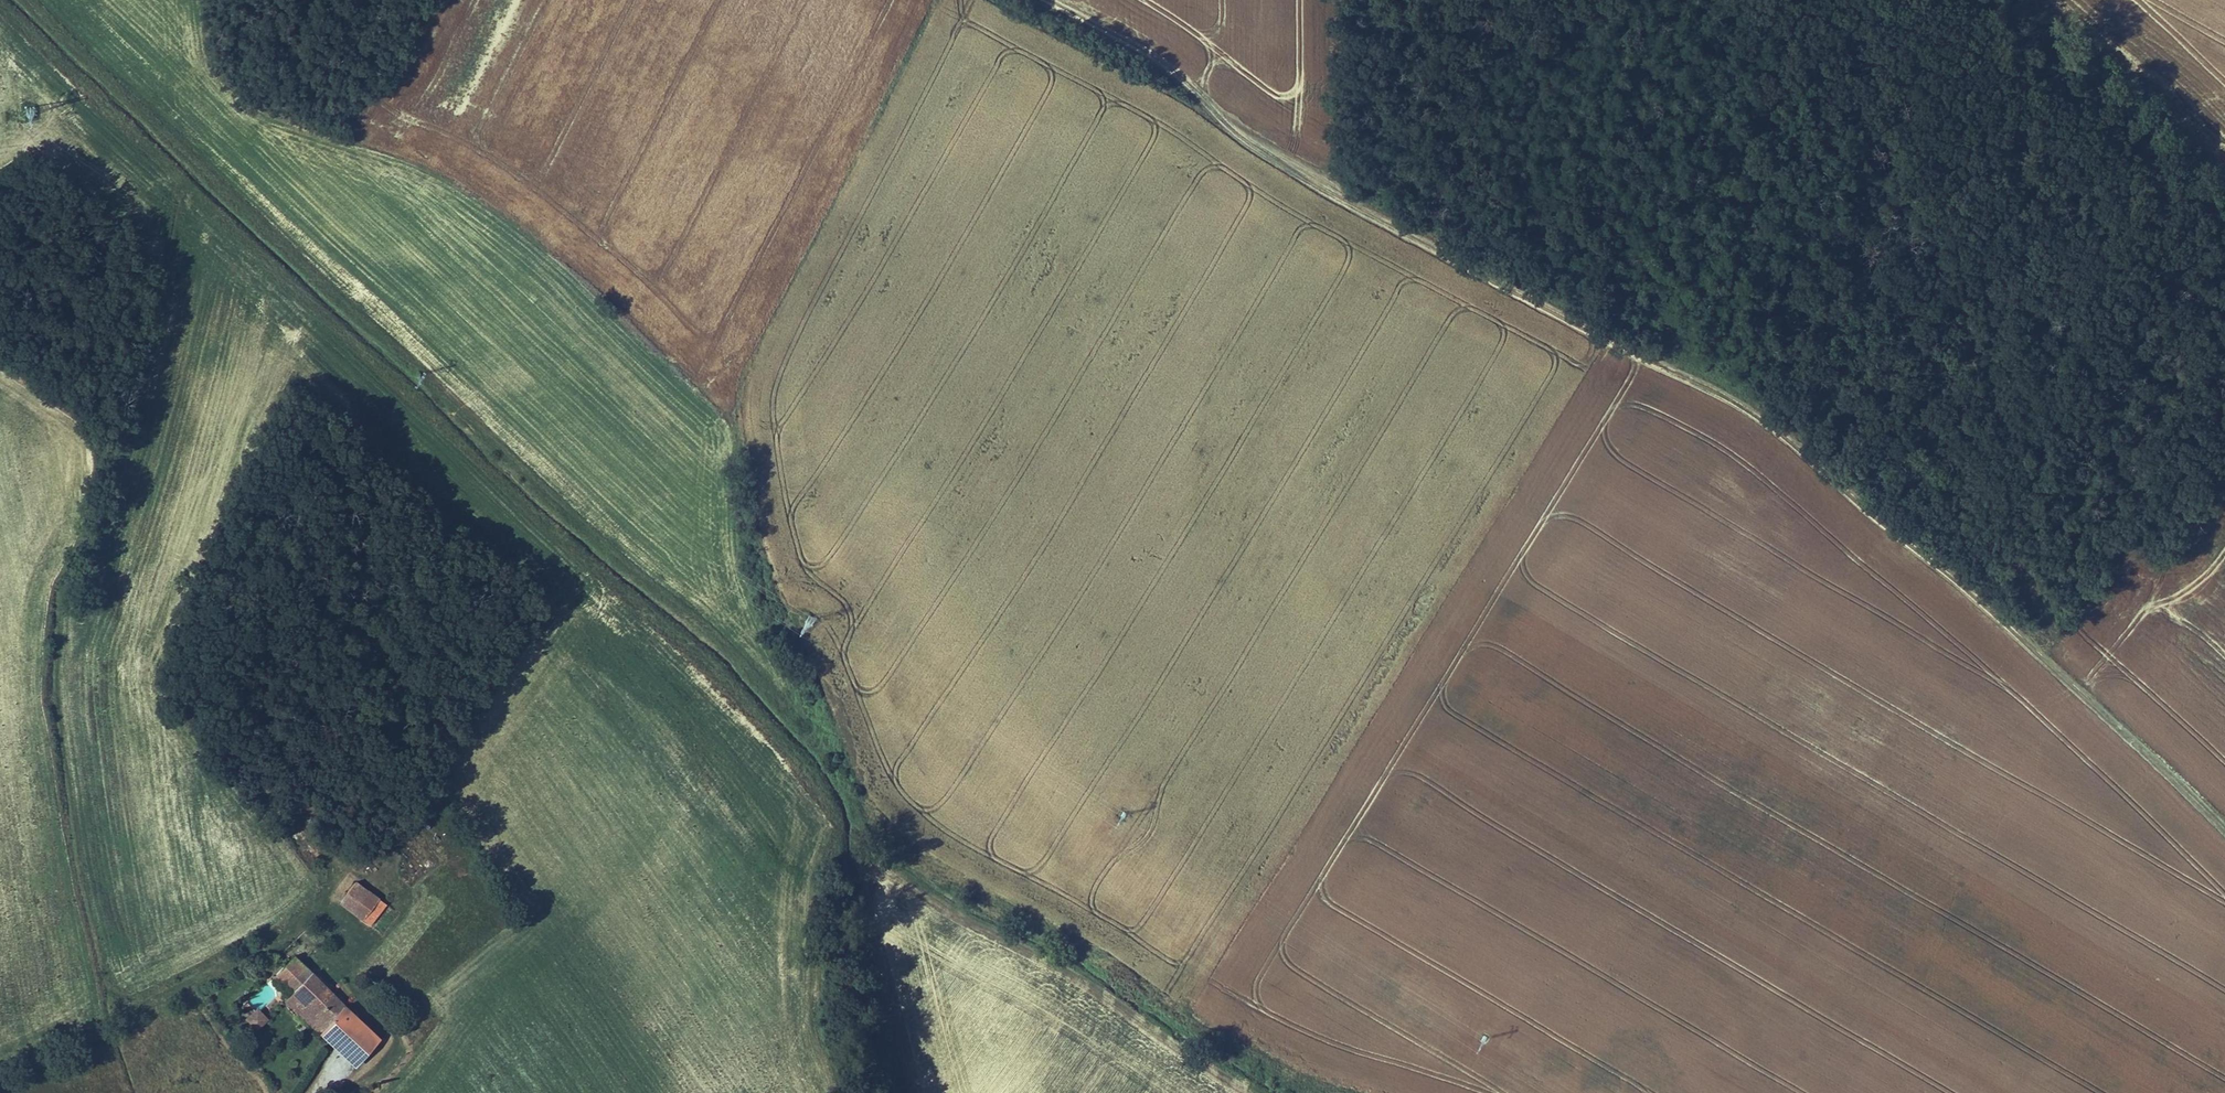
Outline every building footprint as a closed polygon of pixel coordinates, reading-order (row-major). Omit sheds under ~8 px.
[(354,876),(336,898),(367,923),(384,900),(354,876)] [(287,994),(296,1004),(322,977),(296,949),(278,967),(295,986),(287,994)] [(322,977),(296,1004),(320,1028),(347,1003),(322,977)] [(248,999),(254,1007),(262,1000),(257,993),(248,999)] [(378,1037),(347,1003),(320,1028),(352,1062),(378,1037)] [(247,1015),(259,1027),(270,1017),(258,1004),(247,1015)]
